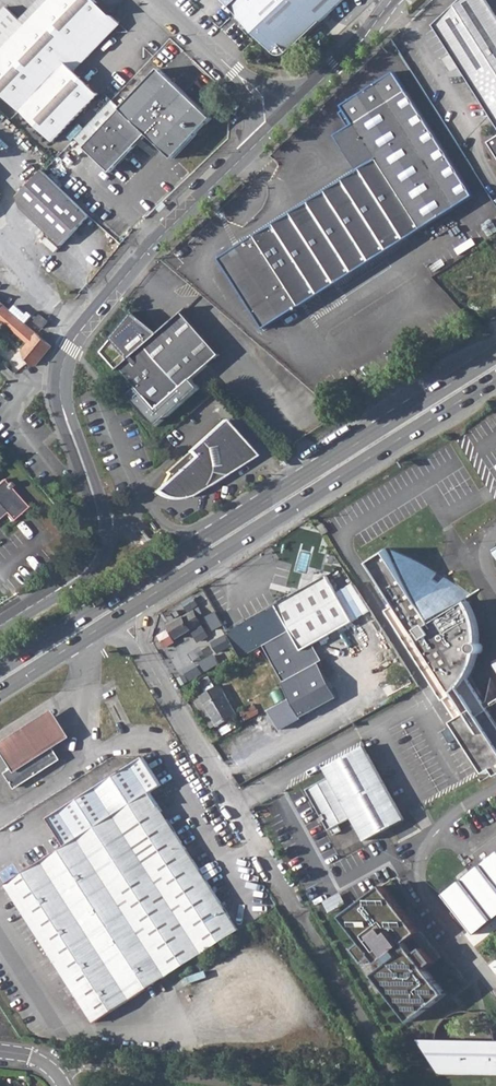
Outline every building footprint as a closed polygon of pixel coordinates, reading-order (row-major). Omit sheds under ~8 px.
[(96,0),(52,0),(27,26),(21,19),(8,7),(0,15),(0,90),(59,145),(104,98),(75,70),(121,23),(96,0)] [(264,43),(278,57),(281,58),(285,57),(345,0),(224,0),(264,43)] [(434,25),(495,124),(495,15),(486,0),(461,0),(434,25)] [(213,118),(160,69),(122,109),(112,99),(76,138),(112,172),(148,133),(175,157),(213,118)] [(346,104),(428,224),(404,240),(415,257),(470,222),(475,230),(495,216),(495,204),(474,170),(462,178),(395,72),(346,104)] [(428,224),(346,104),(343,106),(345,109),(339,114),(348,128),(337,136),(358,169),(220,259),(264,330),(290,314),(300,330),(415,257),(404,240),(428,224)] [(488,143),(495,155),(495,138),(488,143)] [(23,206),(42,225),(47,230),(64,213),(62,211),(74,199),(44,171),(20,194),(23,206)] [(64,213),(47,230),(61,244),(90,216),(74,199),(62,211),(64,213)] [(472,281),(481,274),(466,256),(457,263),(472,281)] [(4,321),(29,342),(23,349),(23,350),(30,361),(33,367),(34,368),(52,345),(51,345),(49,343),(44,338),(0,301),(0,320),(4,321)] [(218,355),(182,314),(158,335),(134,312),(102,351),(118,370),(122,367),(139,387),(130,394),(156,424),(179,404),(172,396),(218,355)] [(40,314),(35,320),(43,327),(48,321),(40,314)] [(160,488),(157,495),(163,497),(170,498),(176,498),(183,497),(187,495),(192,492),(197,487),(202,480),(205,471),(221,474),(249,456),(232,437),(228,439),(220,424),(192,451),(190,450),(164,474),(166,477),(163,484),(160,488)] [(3,514),(10,522),(26,508),(1,481),(0,481),(0,516),(3,514)] [(369,560),(398,606),(390,612),(459,720),(453,724),(485,776),(492,771),(495,778),(495,722),(467,676),(468,674),(471,668),(473,663),(475,656),(477,648),(477,640),(476,630),(474,621),(472,615),(468,608),(465,602),(473,597),(470,593),(463,588),(454,581),(446,576),(440,572),(434,569),(428,566),(418,561),(411,558),(404,556),(396,553),(387,551),(386,549),(369,560)] [(328,577),(313,585),(329,609),(342,602),(328,577)] [(236,629),(228,633),(239,652),(243,657),(260,648),(264,645),(294,629),(329,609),(313,585),(252,620),(249,620),(237,626),(236,629)] [(216,610),(209,598),(197,605),(199,608),(168,626),(177,639),(207,621),(203,614),(209,611),(211,613),(216,610)] [(294,629),(264,645),(284,681),(282,682),(301,716),(302,715),(337,696),(318,662),(323,659),(315,645),(354,623),(342,602),(329,609),(294,629)] [(180,606),(171,613),(177,620),(186,613),(180,606)] [(209,615),(214,629),(224,625),(219,611),(209,615)] [(225,659),(238,651),(230,639),(217,647),(225,659)] [(215,652),(202,662),(208,672),(222,662),(215,652)] [(220,686),(201,697),(218,725),(237,714),(220,686)] [(254,705),(248,708),(241,712),(245,720),(258,713),(254,705)] [(11,766),(14,771),(51,747),(52,749),(71,737),(60,721),(53,710),(0,744),(0,750),(4,756),(11,766)] [(307,789),(322,815),(325,814),(327,819),(325,820),(330,830),(353,817),(366,841),(405,820),(400,811),(364,746),(326,767),(331,776),(307,789)] [(51,747),(14,771),(8,774),(16,787),(59,760),(52,749),(51,747)] [(39,863),(6,884),(63,973),(96,1022),(174,973),(239,931),(151,792),(162,785),(144,758),(49,819),(57,831),(66,846),(39,863)] [(492,857),(449,891),(445,894),(475,933),(480,930),(495,917),(495,854),(492,857)] [(376,973),(412,1019),(446,993),(426,967),(434,961),(414,936),(419,932),(382,884),(343,915),(363,942),(355,948),(366,962),(374,956),(383,967),(376,973)] [(419,932),(414,936),(434,961),(440,956),(421,930),(419,932)] [(436,1037),(417,1037),(428,1056),(438,1050),(436,1037)] [(428,1056),(438,1072),(495,1073),(495,1039),(436,1037),(438,1050),(428,1056)]
